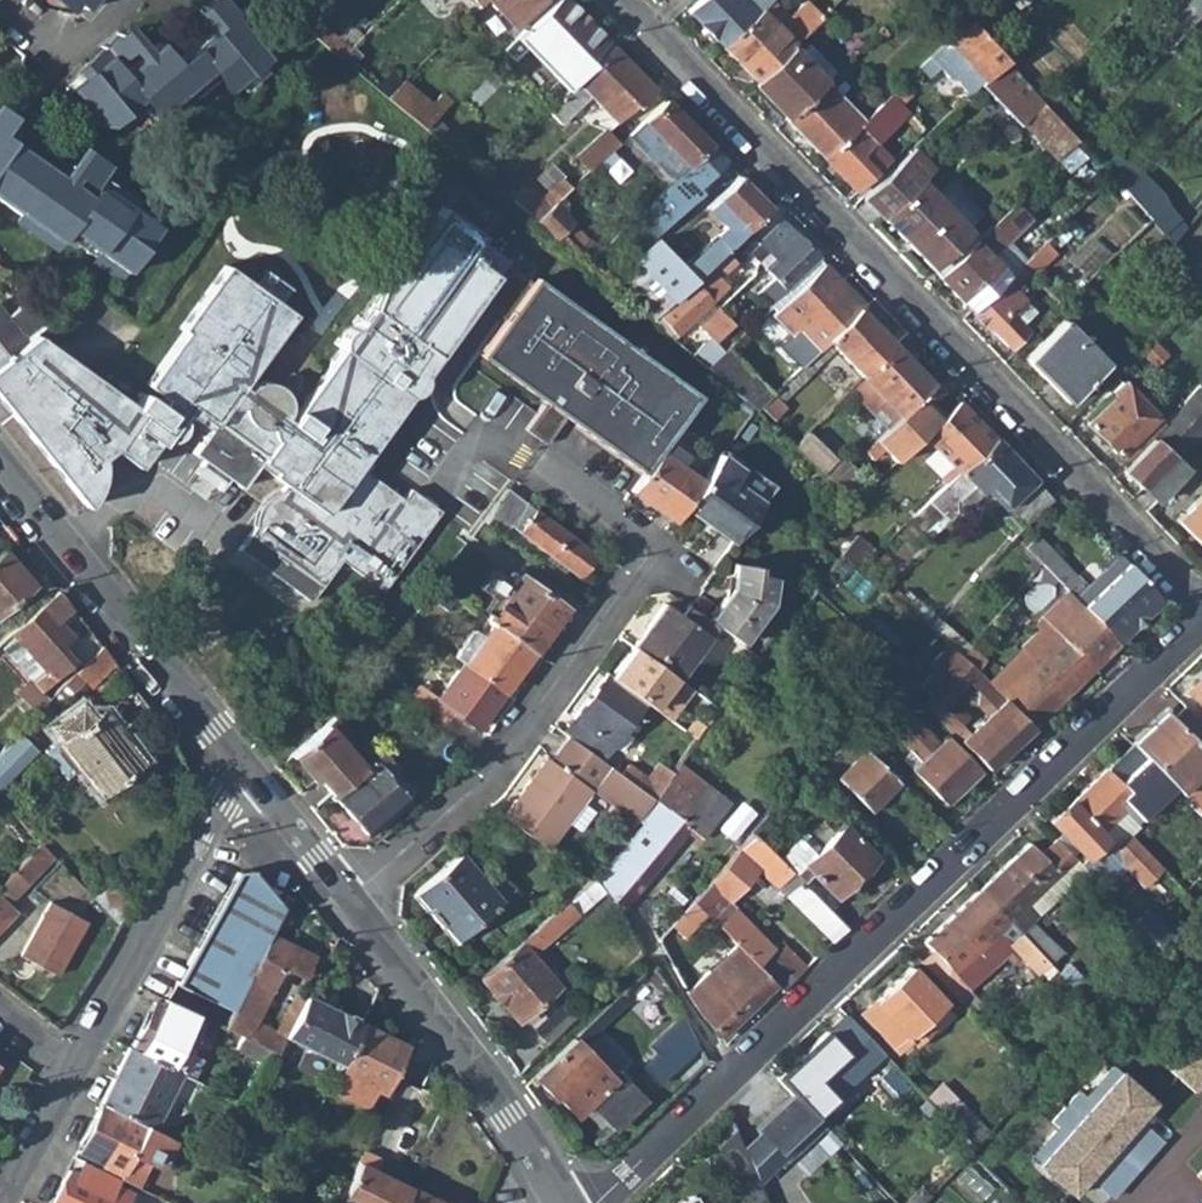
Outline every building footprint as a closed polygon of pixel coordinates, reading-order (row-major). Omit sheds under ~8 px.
[(82,9),(90,0),(71,0),(82,9)] [(282,8),(341,55),(366,30),(355,18),(340,33),(298,0),(290,0),(282,8)] [(504,19),(511,12),(523,0),(486,0),(504,19)] [(525,34),(523,32),(504,50),(512,59),(532,40),(568,77),(606,41),(566,0),(560,0),(525,34)] [(520,21),(534,8),(526,0),(523,0),(511,12),(520,21)] [(534,8),(535,9),(545,0),(526,0),(534,8)] [(723,46),(771,0),(701,0),(690,11),(723,46)] [(723,46),(756,80),(793,45),(824,14),(811,0),(806,0),(789,16),(775,0),(771,0),(723,46)] [(946,0),(925,0),(935,11),(946,0)] [(967,20),(949,0),(946,0),(935,11),(955,32),(967,20)] [(1159,31),(1172,44),(1201,11),(1201,0),(1187,0),(1159,31)] [(173,52),(172,51),(164,40),(119,71),(109,57),(69,84),(97,124),(101,126),(104,127),(108,127),(124,116),(143,103),(154,118),(218,72),(226,84),(267,55),(234,9),(173,52)] [(879,30),(883,27),(875,19),(871,23),(879,30)] [(982,82),(1004,60),(974,27),(967,20),(955,32),(926,59),(944,79),(950,75),(965,64),(982,82)] [(884,36),(888,32),(883,27),(879,30),(884,36)] [(755,81),(789,118),(836,72),(809,45),(801,53),(793,45),(756,80),(755,81)] [(655,91),(612,47),(547,109),(561,124),(589,96),(600,106),(602,105),(617,90),(633,106),(636,109),(655,91)] [(982,82),(980,83),(1021,127),(1025,122),(1045,104),(1004,60),(982,82)] [(982,82),(965,64),(950,75),(969,95),(980,83),(982,82)] [(826,157),(864,119),(834,87),(842,79),(836,72),(789,118),(826,157)] [(450,101),(441,92),(432,101),(408,75),(387,96),(422,128),(436,115),(450,101)] [(905,103),(914,95),(902,83),(893,91),(905,103)] [(602,105),(618,121),(633,106),(617,90),(602,105)] [(893,91),(864,119),(826,157),(859,192),(891,160),(874,142),(909,108),(905,103),(893,91)] [(691,193),(718,166),(658,106),(623,139),(666,183),(628,221),(649,242),(696,198),(691,193)] [(1048,107),(1029,124),(1059,158),(1078,140),(1048,107)] [(435,140),(448,129),(436,115),(422,128),(435,140)] [(617,144),(603,130),(575,156),(589,171),(617,144)] [(101,255),(129,274),(161,227),(135,210),(96,184),(87,195),(31,158),(16,148),(0,137),(0,205),(58,244),(66,232),(76,239),(101,255)] [(934,269),(971,234),(924,184),(937,172),(914,149),(865,198),(886,219),(934,269)] [(675,274),(647,245),(599,290),(643,329),(648,324),(716,259),(765,212),(733,181),(702,212),(720,230),(675,274)] [(566,193),(556,183),(535,204),(518,188),(503,202),(530,227),(547,210),(566,193)] [(1035,200),(1029,194),(1014,210),(1025,221),(1036,210),(1031,205),(1035,200)] [(1069,218),(1054,202),(1039,217),(1053,233),(1069,218)] [(1011,206),(939,279),(961,301),(982,280),(998,264),(992,259),(1028,223),(1025,221),(1014,210),(1011,206)] [(414,394),(504,273),(476,253),(491,233),(457,208),(439,227),(432,233),(424,240),(416,249),(405,263),(397,277),(392,287),(388,298),(385,307),(370,326),(360,319),(344,340),(350,344),(345,349),(342,354),(342,360),(343,367),(345,372),(348,376),(350,377),(336,397),(334,394),(329,392),(323,390),(318,390),(313,392),(310,396),(306,401),(296,414),(290,410),(292,405),(293,399),(293,391),(291,383),(287,378),(282,375),(277,374),(271,373),(263,375),(256,379),(252,382),(247,377),(250,373),(258,362),(264,354),(265,347),(264,342),(260,337),(258,335),(272,317),(277,318),(283,319),(291,317),(297,311),(301,307),(287,297),(263,278),(237,258),(191,317),(196,321),(156,372),(172,384),(165,393),(151,382),(141,394),(36,333),(0,363),(0,397),(95,516),(101,510),(103,504),(105,497),(106,489),(103,482),(99,474),(94,469),(106,455),(133,471),(152,445),(154,446),(157,446),(161,445),(168,441),(171,437),(174,433),(176,427),(176,420),(177,417),(180,417),(193,425),(196,421),(208,431),(211,427),(222,435),(201,460),(224,478),(240,457),(244,452),(256,462),(255,466),(269,477),(266,481),(278,490),(275,494),(271,494),(267,495),(261,500),(254,507),(250,514),(247,523),(248,530),(244,535),(231,551),(304,606),(317,590),(335,567),(376,597),(442,511),(414,488),(405,497),(363,463),(414,394)] [(566,259),(580,246),(547,210),(530,227),(566,259)] [(815,263),(777,225),(754,247),(770,264),(759,274),(771,287),(755,304),(765,315),(815,263)] [(1027,260),(1048,238),(1050,236),(1040,225),(1016,248),(1027,260)] [(999,287),(997,290),(973,314),(989,331),(992,329),(1009,348),(1027,330),(1022,326),(1009,312),(1023,299),(1012,287),(1024,274),(1029,280),(1055,254),(1048,248),(1053,243),(1048,238),(1027,260),(1004,283),(999,287)] [(1171,240),(1151,260),(1162,273),(1183,253),(1171,240)] [(716,259),(648,324),(660,337),(673,324),(679,329),(717,294),(708,285),(725,269),(716,259)] [(299,281),(275,263),(263,278),(287,297),(299,281)] [(826,344),(857,312),(861,308),(820,268),(782,307),(800,323),(795,330),(818,353),(826,344)] [(1004,283),(998,278),(994,282),(999,287),(1004,283)] [(973,314),(997,290),(989,282),(987,285),(982,280),(961,301),(973,314)] [(673,441),(705,399),(627,340),(623,345),(542,283),(487,354),(550,402),(530,429),(550,444),(570,417),(647,475),(665,451),(673,441)] [(1022,326),(1037,312),(1023,299),(1009,312),(1022,326)] [(795,330),(800,323),(782,307),(769,320),(803,355),(809,362),(818,353),(795,330)] [(29,318),(17,329),(0,310),(0,363),(36,333),(51,321),(40,308),(29,318)] [(857,312),(826,344),(859,379),(890,348),(857,312)] [(682,364),(687,358),(691,363),(711,344),(717,338),(703,322),(669,352),(682,364)] [(1070,404),(1108,366),(1066,324),(1028,361),(1070,404)] [(890,348),(859,379),(866,387),(857,395),(888,426),(920,394),(927,387),(890,348)] [(799,372),(809,362),(803,355),(793,366),(799,372)] [(754,420),(764,409),(717,364),(701,381),(711,390),(730,408),(735,402),(754,420)] [(859,379),(850,388),(857,395),(866,387),(859,379)] [(1200,384),(1152,439),(1170,455),(1186,469),(1201,451),(1201,386),(1200,384)] [(1124,459),(1161,422),(1126,387),(1105,408),(1110,413),(1094,429),(1124,459)] [(920,394),(888,426),(862,452),(871,461),(882,450),(894,463),(921,438),(940,419),(942,417),(920,394)] [(767,433),(778,420),(765,408),(764,409),(754,420),(767,433)] [(921,438),(952,470),(941,481),(946,487),(992,442),(961,410),(945,425),(940,419),(921,438)] [(1122,472),(1140,488),(1170,455),(1152,439),(1122,472)] [(683,465),(691,455),(673,441),(665,451),(683,465)] [(956,501),(969,488),(978,497),(987,488),(1007,509),(1033,483),(992,442),(946,487),(926,507),(944,526),(953,518),(951,505),(956,501)] [(676,523),(687,508),(706,482),(683,465),(665,451),(647,475),(634,492),(676,523)] [(1170,455),(1140,488),(1156,502),(1186,469),(1170,455)] [(687,508),(718,532),(700,557),(716,569),(765,505),(736,484),(746,471),(726,456),(706,482),(687,508)] [(828,487),(838,476),(829,469),(814,483),(823,491),(828,487)] [(855,480),(845,470),(838,476),(828,487),(845,503),(850,498),(853,494),(847,488),(855,480)] [(1025,527),(1050,501),(1033,483),(1007,509),(1025,527)] [(503,532),(509,524),(579,578),(596,557),(508,487),(484,518),(503,532)] [(978,497),(969,488),(956,501),(966,511),(978,499),(978,497)] [(1201,544),(1201,495),(1178,519),(1201,544)] [(854,542),(836,560),(856,576),(871,560),(854,542)] [(32,586),(4,551),(0,555),(0,612),(32,586)] [(1074,582),(1049,558),(1038,568),(1050,580),(1063,592),(1074,582)] [(740,645),(759,618),(762,607),(769,608),(774,583),(760,579),(761,571),(736,565),(730,591),(708,622),(715,627),(740,645)] [(1081,610),(1118,645),(1161,602),(1126,566),(1081,610)] [(535,653),(566,611),(518,576),(488,617),(492,620),(535,653)] [(424,594),(442,607),(454,591),(437,578),(424,594)] [(67,633),(55,619),(69,606),(56,590),(55,590),(8,632),(51,681),(66,667),(73,674),(75,673),(101,646),(88,630),(82,634),(74,626),(67,633)] [(689,608),(672,596),(664,606),(679,617),(689,608)] [(1004,692),(1037,725),(1118,645),(1081,610),(1066,596),(1040,620),(1045,625),(1020,650),(1034,664),(1004,692)] [(903,614),(921,628),(932,616),(915,601),(903,614)] [(664,606),(609,677),(642,703),(651,711),(674,681),(703,643),(715,627),(708,622),(689,608),(679,617),(664,606)] [(463,662),(505,693),(535,653),(492,620),(482,635),(475,629),(454,655),(463,662)] [(703,643),(748,676),(760,660),(755,656),(740,645),(715,627),(703,643)] [(51,681),(8,632),(0,640),(30,674),(25,678),(30,683),(38,692),(51,681)] [(976,672),(960,659),(935,640),(918,657),(923,662),(908,677),(917,685),(909,693),(912,696),(931,715),(976,672)] [(114,664),(101,646),(75,673),(90,689),(114,664)] [(991,679),(1004,692),(1034,664),(1020,650),(991,679)] [(463,662),(435,698),(417,684),(410,692),(426,711),(426,712),(445,725),(455,711),(479,729),(505,693),(463,662)] [(1186,691),(1201,707),(1201,676),(1186,691)] [(610,747),(621,731),(627,734),(633,725),(628,722),(642,703),(609,677),(566,734),(568,736),(600,761),(610,747)] [(674,681),(651,711),(666,723),(689,693),(674,681)] [(30,683),(18,695),(35,714),(47,702),(38,692),(30,683)] [(883,709),(891,717),(912,696),(909,693),(899,683),(877,703),(883,709)] [(948,733),(987,772),(1033,730),(994,691),(989,696),(999,707),(970,734),(959,723),(948,733)] [(91,719),(79,703),(47,727),(60,744),(58,747),(75,768),(98,796),(141,762),(101,712),(91,719)] [(878,714),(883,709),(877,703),(872,708),(878,714)] [(896,722),(964,791),(981,774),(945,739),(938,745),(906,713),(903,715),(900,712),(893,719),(896,722)] [(1158,770),(1178,791),(1183,796),(1200,814),(1201,812),(1201,750),(1167,717),(1152,731),(1148,728),(1131,743),(1131,744),(1158,770)] [(887,746),(862,720),(849,733),(858,742),(867,751),(874,759),(887,746)] [(911,772),(946,809),(964,791),(896,722),(887,731),(909,753),(920,764),(911,772)] [(307,775),(313,771),(332,793),(364,766),(326,727),(292,758),(307,775)] [(41,736),(36,730),(30,735),(36,740),(41,736)] [(696,730),(688,740),(695,747),(703,736),(696,730)] [(610,747),(619,754),(631,737),(627,734),(621,731),(610,747)] [(836,748),(844,756),(858,742),(849,733),(836,748)] [(626,813),(630,807),(643,816),(653,803),(620,777),(600,761),(568,736),(549,759),(546,757),(501,813),(542,847),(593,786),(626,813)] [(34,752),(24,742),(11,756),(21,766),(34,752)] [(1158,770),(1131,744),(1070,801),(1071,801),(1101,833),(1123,812),(1131,821),(1145,809),(1129,791),(1140,781),(1142,783),(1158,770)] [(58,747),(58,746),(45,757),(62,779),(75,768),(58,747)] [(867,751),(839,780),(870,812),(898,784),(874,759),(867,751)] [(909,753),(901,761),(911,772),(920,764),(909,753)] [(11,756),(0,767),(0,788),(21,766),(11,756)] [(368,834),(405,801),(370,761),(364,766),(332,793),(368,834)] [(703,837),(730,803),(681,765),(672,777),(655,801),(664,809),(651,826),(648,823),(619,856),(615,853),(597,877),(622,917),(691,828),(703,837)] [(627,768),(620,777),(653,803),(655,801),(672,777),(658,766),(645,783),(627,768)] [(1183,796),(1176,804),(1192,820),(1188,824),(1201,838),(1201,816),(1183,796)] [(1070,801),(1051,820),(1087,858),(1079,865),(1087,873),(1106,892),(1126,872),(1144,890),(1164,870),(1143,848),(1130,835),(1115,847),(1108,841),(1101,833),(1071,801),(1070,801)] [(1101,833),(1108,841),(1131,821),(1123,812),(1101,833)] [(819,848),(806,834),(781,860),(792,872),(803,884),(812,875),(834,899),(874,858),(842,824),(819,848)] [(729,903),(755,872),(773,890),(792,872),(781,860),(756,834),(694,903),(709,919),(721,931),(731,941),(773,986),(780,993),(804,970),(785,948),(777,956),(729,903)] [(1037,855),(1027,845),(978,890),(1030,945),(1031,945),(1048,963),(1049,964),(1060,953),(1031,921),(1067,886),(1070,889),(1087,873),(1079,865),(1054,838),(1037,855)] [(0,884),(0,925),(11,912),(4,906),(52,855),(40,842),(0,884)] [(460,951),(509,911),(462,854),(414,894),(460,951)] [(73,876),(115,920),(121,926),(132,901),(91,857),(73,876)] [(773,890),(807,927),(810,924),(826,908),(803,884),(792,872),(773,890)] [(268,934),(281,908),(254,873),(237,876),(181,985),(230,1010),(268,934)] [(1197,893),(1190,888),(1186,892),(1191,898),(1195,895),(1196,894),(1197,893)] [(1030,945),(978,890),(945,922),(976,953),(997,933),(1008,944),(1019,956),(1030,945)] [(1187,903),(1191,898),(1186,892),(1181,897),(1187,903)] [(676,922),(691,938),(709,919),(694,903),(676,922)] [(531,957),(576,919),(564,905),(481,977),(516,1023),(557,988),(531,957)] [(53,980),(85,931),(49,908),(17,957),(53,980)] [(830,945),(846,930),(826,908),(810,924),(830,945)] [(1154,943),(1167,931),(1146,910),(1133,921),(1151,940),(1154,943)] [(115,920),(109,927),(117,934),(121,926),(115,920)] [(1144,948),(1151,940),(1133,921),(1120,934),(1139,952),(1144,948)] [(691,938),(676,922),(659,942),(670,961),(691,938)] [(976,953),(945,922),(923,943),(932,952),(920,963),(954,998),(966,985),(955,974),(977,954),(976,953)] [(721,950),(731,941),(721,931),(712,939),(721,950)] [(1008,944),(997,933),(976,953),(977,954),(987,964),(1008,944)] [(230,1010),(222,1027),(240,1036),(276,1054),(285,1037),(285,1036),(255,1021),(260,1012),(257,1011),(247,1006),(257,986),(267,990),(269,992),(280,969),(299,979),(311,956),(268,934),(230,1010)] [(721,950),(719,952),(743,977),(717,1000),(708,991),(694,1003),(702,1017),(722,1036),(773,986),(731,941),(721,950)] [(1048,963),(1031,945),(1030,945),(1019,956),(1036,974),(1048,963)] [(966,985),(987,964),(977,954),(955,974),(966,985)] [(1061,976),(1071,986),(1082,977),(1073,969),(1067,962),(1057,972),(1061,976)] [(942,1005),(909,969),(861,1014),(895,1049),(907,1039),(916,1047),(932,1031),(924,1022),(942,1005)] [(1071,986),(1089,1004),(1098,995),(1082,977),(1071,986)] [(257,986),(247,1006),(257,1011),(267,990),(257,986)] [(626,997),(623,993),(583,1031),(587,1035),(626,997)] [(337,1011),(336,1012),(305,996),(285,1036),(285,1037),(339,1064),(359,1024),(355,1022),(356,1020),(337,1011)] [(201,1060),(186,1052),(199,1025),(154,1003),(131,1049),(176,1071),(177,1068),(193,1076),(201,1060)] [(1094,1010),(1089,1004),(1083,1010),(1089,1016),(1094,1010)] [(366,1010),(359,1024),(339,1064),(328,1086),(376,1110),(405,1047),(377,1033),(380,1028),(366,1010)] [(889,1060),(844,1014),(778,1078),(784,1084),(794,1095),(810,1113),(825,1099),(847,1078),(850,1081),(861,1071),(850,1059),(860,1051),(877,1069),(873,1074),(899,1101),(914,1087),(889,1060)] [(1170,1066),(1199,1093),(1201,1090),(1201,1031),(1170,1066)] [(276,1054),(240,1036),(234,1047),(270,1066),(276,1054)] [(616,1077),(577,1036),(537,1075),(556,1094),(560,1091),(581,1112),(593,1100),(617,1125),(645,1098),(620,1073),(616,1077)] [(129,1048),(103,1102),(154,1127),(180,1073),(176,1071),(131,1049),(129,1048)] [(1162,1108),(1115,1067),(1034,1159),(1081,1201),(1093,1186),(1111,1201),(1164,1141),(1147,1125),(1162,1108)] [(847,1078),(825,1099),(835,1110),(857,1089),(850,1081),(847,1078)] [(954,1129),(967,1115),(939,1085),(925,1099),(954,1129)] [(810,1113),(794,1095),(756,1131),(759,1134),(785,1162),(788,1164),(814,1139),(805,1130),(816,1120),(810,1113)] [(103,1102),(78,1154),(138,1184),(149,1163),(164,1166),(168,1159),(173,1161),(183,1142),(154,1127),(103,1102)] [(998,1119),(992,1114),(988,1119),(993,1124),(998,1119)] [(954,1129),(972,1149),(972,1148),(985,1134),(967,1115),(954,1129)] [(716,1146),(743,1202),(767,1202),(759,1186),(742,1150),(733,1130),(716,1146)] [(759,1134),(742,1150),(759,1186),(785,1162),(759,1134)] [(409,1187),(373,1169),(378,1157),(365,1151),(340,1202),(343,1202),(401,1202),(409,1187)] [(99,1171),(93,1184),(68,1173),(53,1202),(123,1202),(131,1187),(99,1171)] [(401,1202),(442,1202),(409,1187),(401,1202)]
